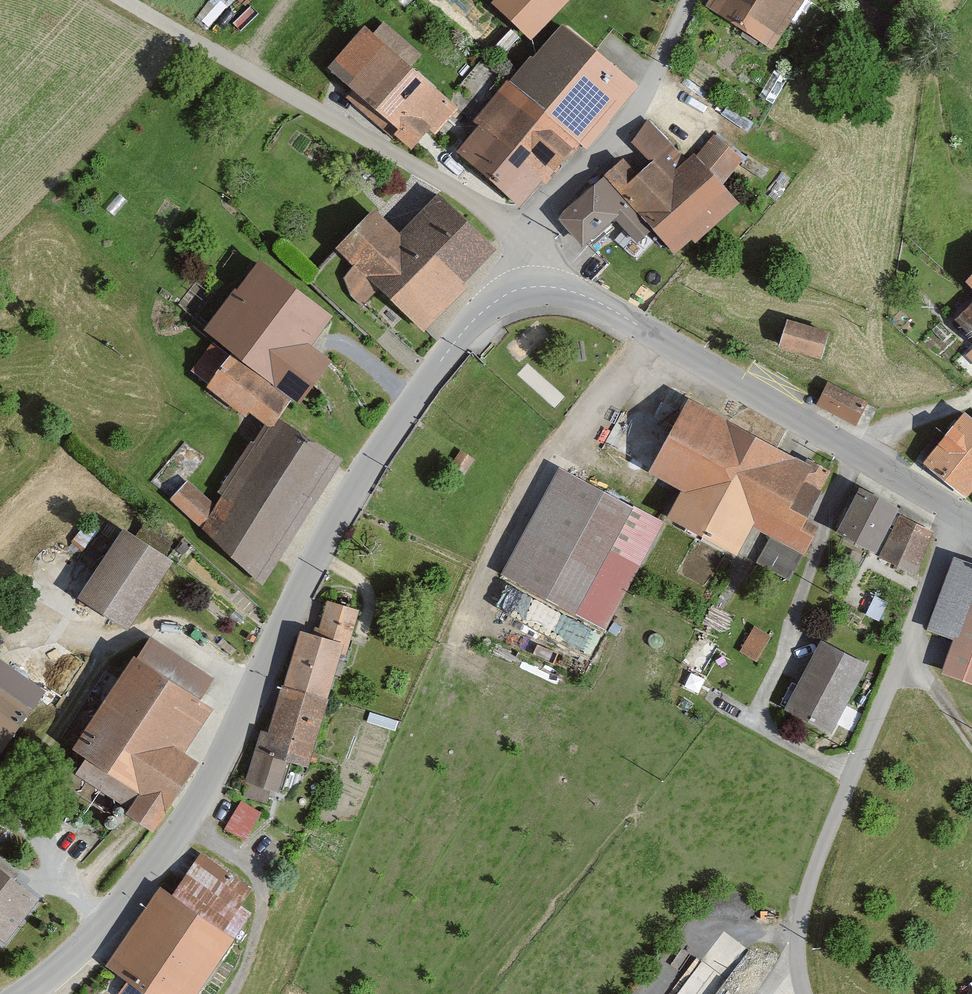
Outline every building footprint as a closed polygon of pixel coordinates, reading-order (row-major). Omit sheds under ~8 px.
[(228,0),(205,0),(196,7),(207,19),(228,0)] [(495,2),(536,40),(574,0),(497,0),(495,2)] [(710,3),(781,46),(809,0),(712,0),(710,3)] [(571,14),(456,149),(529,210),(587,142),(595,148),(651,81),(571,14)] [(460,104),(369,25),(332,68),(354,87),(346,96),(392,136),(398,128),(421,149),(460,104)] [(653,121),(568,216),(595,248),(628,218),(645,240),(659,226),(683,254),(746,200),(702,150),(695,157),(653,121)] [(402,230),(380,208),(343,246),(361,264),(345,280),(367,303),(387,282),(431,325),(507,248),(445,187),(402,230)] [(347,310),(264,250),(208,326),(220,335),(198,365),(277,423),(284,415),(298,396),(311,399),(342,356),(323,342),(347,310)] [(961,315),(971,327),(971,306),(961,315)] [(833,329),(791,316),(782,345),(824,358),(833,329)] [(830,382),(819,404),(859,425),(871,403),(830,382)] [(696,388),(653,469),(691,490),(678,514),(742,548),(756,523),(806,549),(849,469),(696,388)] [(934,457),(971,490),(971,414),(934,457)] [(342,457),(284,415),(277,423),(220,502),(204,522),(262,565),(342,457)] [(661,517),(562,464),(505,570),(604,623),(661,517)] [(204,522),(220,502),(189,478),(174,497),(204,522)] [(911,504),(863,484),(843,530),(883,547),(882,551),(918,567),(936,524),(908,512),(911,504)] [(133,524),(85,593),(136,628),(184,560),(133,524)] [(770,535),(757,558),(788,575),(801,552),(770,535)] [(959,551),(929,628),(964,641),(952,673),(971,681),(971,556),(959,551)] [(362,607),(332,598),(322,631),(351,640),(362,607)] [(549,619),(544,632),(592,651),(600,628),(580,620),(576,629),(549,619)] [(740,647),(758,657),(772,632),(754,622),(740,647)] [(355,641),(322,631),(309,627),(291,684),(337,698),(355,641)] [(870,661),(825,637),(788,706),(833,730),(870,661)] [(225,703),(145,649),(81,742),(151,790),(137,810),(162,827),(200,773),(184,762),(225,703)] [(337,698),(291,684),(276,731),(270,750),(296,758),(316,764),(337,698)] [(0,685),(0,754),(33,708),(0,685)] [(270,750),(276,731),(265,728),(250,777),(286,788),(296,758),(270,750)] [(267,812),(246,799),(230,823),(252,837),(267,812)] [(205,851),(178,891),(232,927),(259,887),(205,851)] [(0,860),(0,935),(8,942),(45,897),(0,860)] [(167,884),(113,962),(161,993),(202,993),(242,936),(232,927),(178,891),(167,884)] [(723,974),(701,957),(673,993),(708,993),(723,974)]
